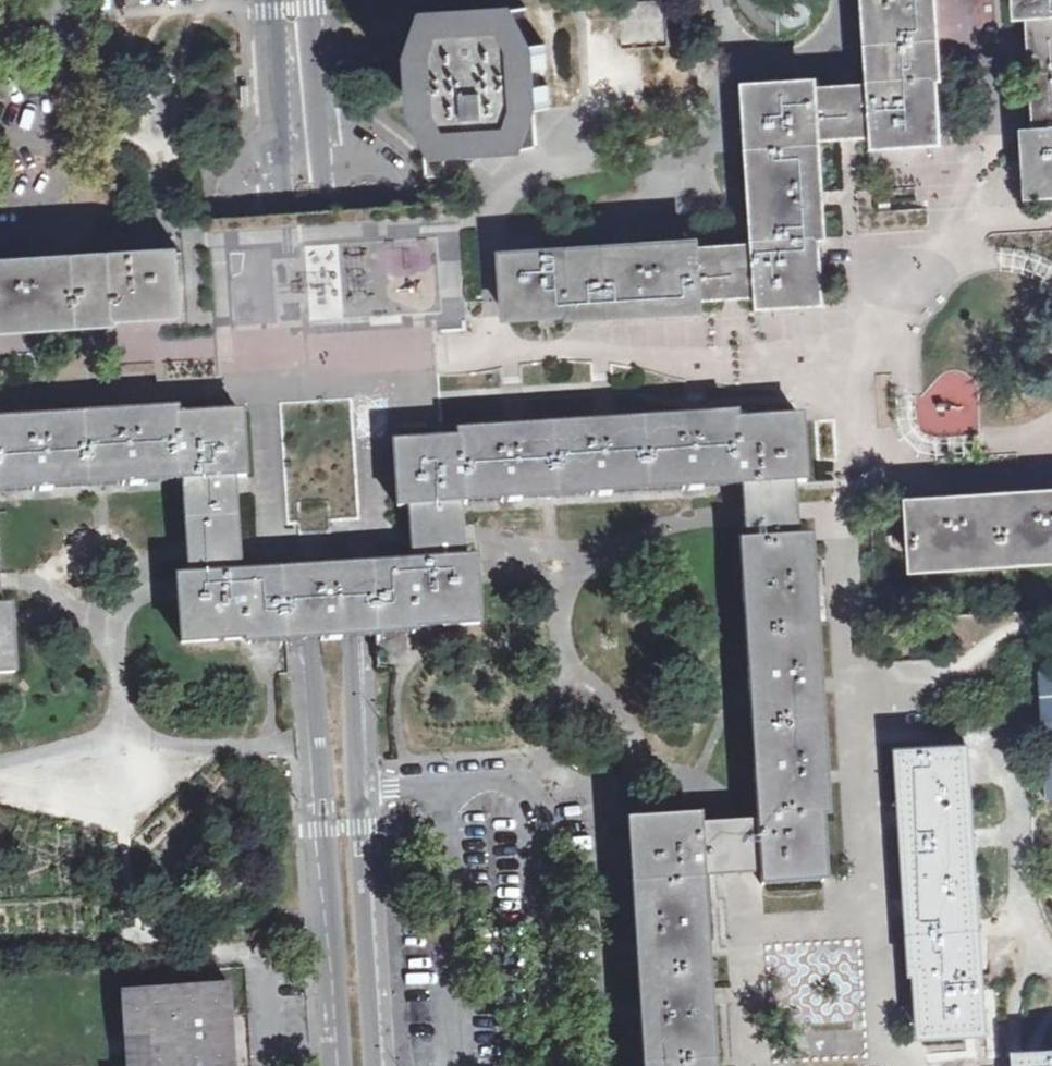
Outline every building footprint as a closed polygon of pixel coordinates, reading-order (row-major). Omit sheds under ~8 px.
[(566,313),(574,313),(574,318),(703,310),(702,295),(702,294),(703,294),(726,293),(732,292),(741,292),(761,290),(762,306),(823,302),(819,236),(826,236),(819,136),(819,135),(820,135),(850,133),(878,131),(879,147),(939,143),(935,86),(934,77),(942,77),(942,76),(939,25),(952,24),(951,0),(870,0),(876,90),(847,92),(816,94),(816,84),(748,88),(748,89),(752,148),(759,248),(740,250),(728,251),(699,252),(698,244),(697,244),(689,244),(617,249),(605,250),(592,251),(545,254),(503,257),(507,317),(566,313)] [(619,3),(622,49),(669,46),(666,0),(619,3)] [(1018,16),(1034,15),(1041,133),(1026,134),(1030,195),(1051,194),(1051,0),(1018,0),(1018,16)] [(537,148),(534,110),(549,109),(548,87),(540,87),(538,69),(547,68),(546,45),(530,46),(527,9),(492,11),(492,19),(475,20),(474,13),(438,15),(440,52),(425,53),(426,76),(435,75),(436,94),(428,94),(429,117),(445,116),(447,154),(483,151),(483,144),(500,143),(500,150),(537,148)] [(244,105),(255,105),(254,81),(243,82),(244,105)] [(427,236),(428,241),(423,241),(423,249),(428,249),(429,271),(424,271),(425,278),(430,277),(431,300),(426,300),(427,308),(432,308),(433,327),(427,327),(428,332),(468,329),(467,320),(458,202),(425,204),(426,212),(421,212),(422,219),(426,219),(427,236)] [(284,214),(211,219),(212,232),(219,346),(352,338),(352,332),(357,332),(356,312),(350,312),(350,305),(355,305),(353,282),(348,283),(348,276),(353,276),(351,254),(347,254),(346,248),(352,247),(350,224),(345,225),(344,217),(356,216),(356,219),(382,218),(382,215),(395,214),(395,222),(390,222),(391,238),(392,244),(396,243),(397,251),(392,252),(394,273),(398,272),(398,280),(394,280),(395,302),(400,301),(400,312),(396,312),(398,329),(402,329),(402,334),(428,332),(427,327),(433,327),(432,308),(427,308),(426,300),(431,300),(430,277),(425,278),(424,271),(429,271),(428,249),(423,249),(423,241),(428,241),(427,236),(426,219),(422,219),(421,212),(426,212),(425,204),(410,206),(329,211),(284,214)] [(391,238),(390,222),(395,222),(395,214),(382,215),(382,218),(356,219),(356,216),(344,217),(345,225),(350,224),(352,247),(346,248),(347,254),(351,254),(353,276),(348,276),(348,283),(353,282),(355,305),(350,305),(350,312),(356,312),(357,332),(352,332),(352,338),(402,334),(402,329),(398,329),(396,312),(400,312),(400,301),(395,302),(394,280),(398,280),(398,272),(394,273),(392,252),(397,251),(396,243),(392,244),(391,238)] [(211,219),(181,221),(182,242),(183,252),(187,313),(189,348),(219,346),(212,232),(211,219)] [(120,324),(120,317),(187,313),(183,252),(0,264),(0,332),(120,324)] [(271,642),(266,575),(239,577),(237,549),(233,478),(247,477),(243,416),(175,420),(175,413),(0,424),(0,493),(188,481),(189,491),(192,542),(193,552),(193,560),(195,581),(179,581),(180,598),(183,642),(240,639),(249,638),(249,644),(271,642)] [(393,635),(414,634),(413,628),(480,623),(476,562),(460,563),(459,535),(457,504),(741,486),(743,515),(745,545),(741,546),(759,823),(732,825),(722,826),(699,827),(699,822),(690,822),(631,826),(636,895),(639,943),(639,950),(642,1003),(643,1013),(646,1059),(646,1065),(714,1065),(711,1008),(710,990),(708,957),(706,938),(703,883),(702,873),(723,872),(735,871),(762,869),(763,885),(824,882),(822,859),(819,814),(826,814),(824,784),(823,770),(818,696),(817,678),(813,605),(812,588),(809,541),(794,542),(792,513),(791,505),(790,483),(806,482),(802,422),(802,421),(788,422),(734,425),(734,418),(711,419),(686,421),(620,425),(596,427),(529,431),(504,433),(461,435),(462,443),(445,444),(394,447),(398,507),(398,508),(414,507),(416,538),(418,566),(395,567),(389,567),(393,635)] [(260,440),(260,470),(281,470),(281,440),(260,440)] [(914,503),(917,569),(1051,561),(1051,495),(914,503)] [(389,567),(266,575),(271,642),(303,640),(319,639),(343,638),(357,637),(393,635),(389,567)] [(15,672),(15,670),(13,631),(11,611),(0,611),(0,673),(15,672)] [(1043,673),(1047,732),(1051,732),(1051,672),(1043,673)] [(924,1007),(926,1037),(987,1033),(984,991),(981,938),(980,921),(975,847),(974,831),(971,784),(969,748),(927,751),(901,752),(905,810),(906,828),(910,899),(911,918),(915,971),(922,970),(924,1007)] [(1043,749),(1046,799),(1051,798),(1051,749),(1043,749)] [(229,987),(120,994),(123,1039),(151,1037),(153,1065),(234,1065),(229,987)] [(123,1039),(125,1065),(153,1065),(151,1037),(123,1039)] [(1040,1054),(1023,1055),(1024,1065),(1051,1065),(1051,1054),(1040,1054)]
